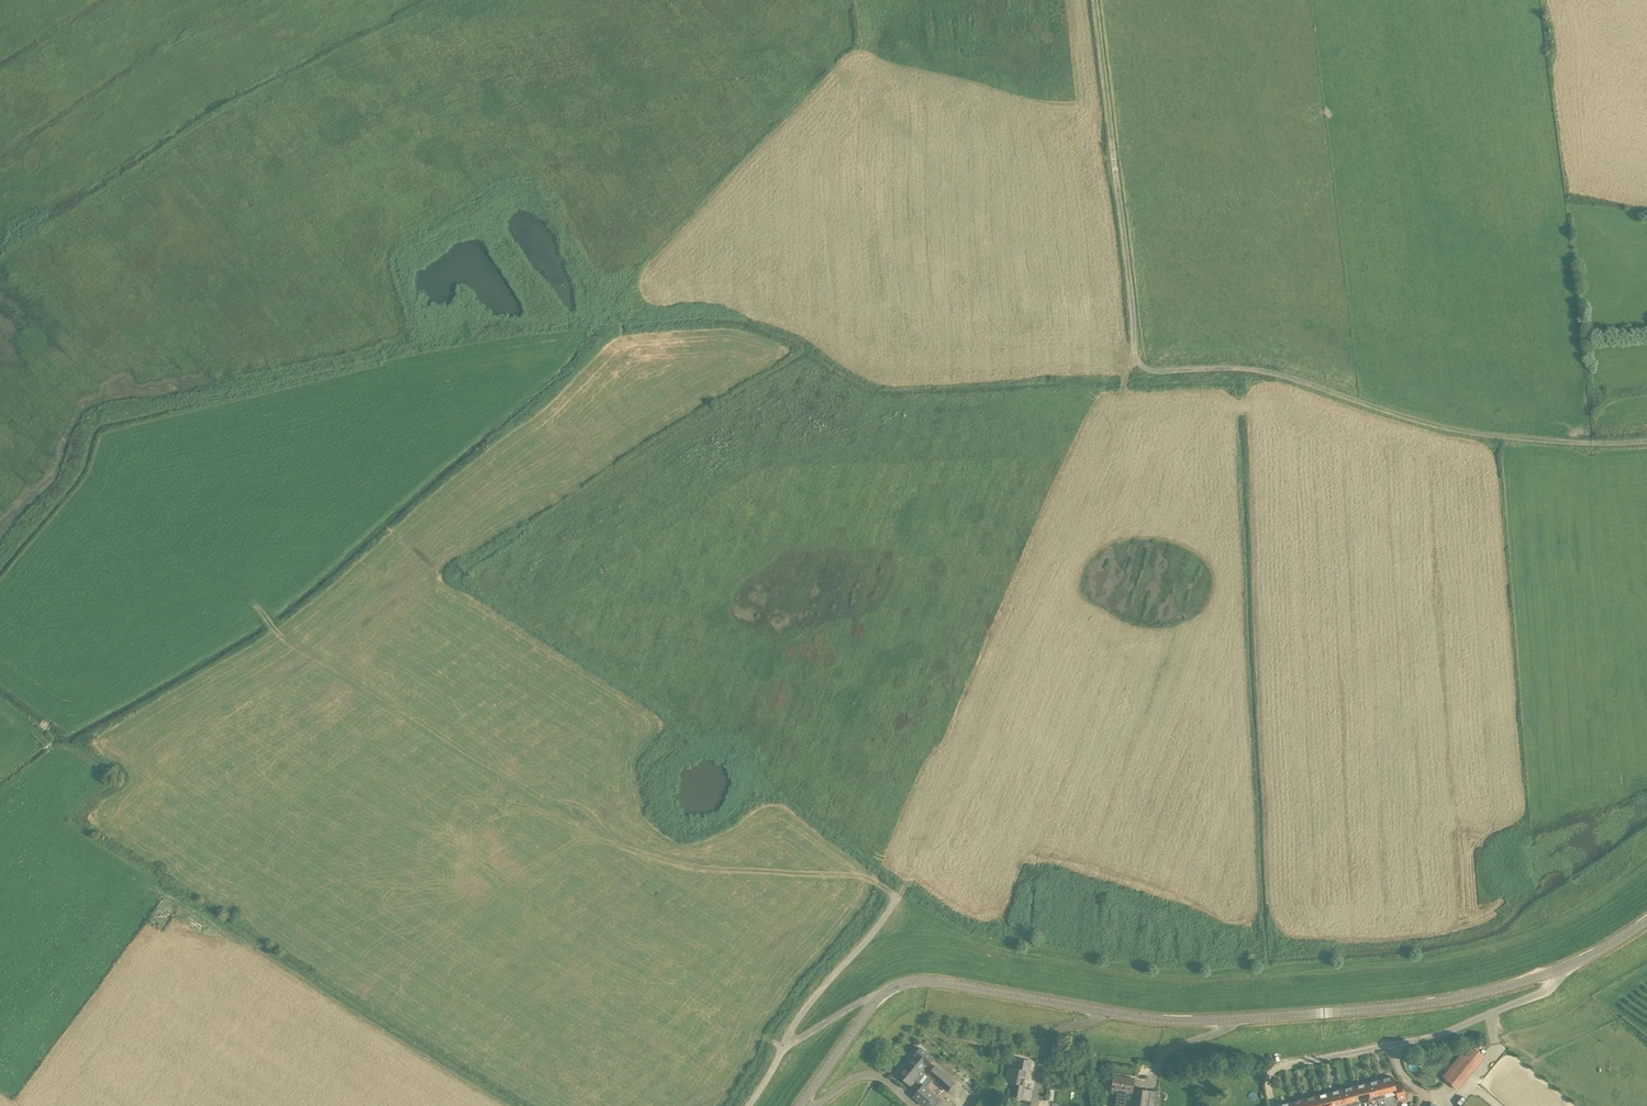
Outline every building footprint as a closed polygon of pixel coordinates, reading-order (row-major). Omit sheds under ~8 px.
[(1466,1042),(1441,1078),(1457,1089),(1483,1054),(1466,1042)] [(923,1085),(927,1087),(933,1079),(947,1091),(955,1083),(935,1066),(925,1077),(921,1073),(934,1058),(920,1047),(897,1076),(910,1086),(915,1081),(922,1086),(923,1085)] [(1014,1068),(1009,1067),(1006,1082),(1013,1083),(1012,1089),(1008,1089),(1007,1097),(1012,1098),(1010,1104),(1020,1105),(1030,1105),(1033,1089),(1025,1088),(1025,1085),(1022,1084),(1024,1078),(1028,1079),(1031,1062),(1016,1059),(1014,1068)] [(1133,1078),(1113,1075),(1111,1091),(1117,1091),(1114,1105),(1124,1105),(1126,1093),(1131,1093),(1133,1078)] [(1391,1077),(1379,1080),(1384,1097),(1396,1094),(1398,1100),(1406,1097),(1401,1083),(1394,1085),(1391,1077)] [(1366,1083),(1371,1101),(1378,1099),(1379,1105),(1386,1105),(1384,1097),(1379,1080),(1366,1083)] [(1366,1083),(1354,1087),(1358,1104),(1371,1101),(1366,1083)] [(922,1086),(913,1097),(925,1105),(935,1094),(927,1087),(923,1085),(922,1086)] [(1354,1087),(1341,1090),(1345,1105),(1351,1105),(1358,1104),(1354,1087)] [(1157,1092),(1148,1090),(1136,1088),(1134,1105),(1155,1105),(1157,1092)] [(1328,1093),(1331,1105),(1345,1105),(1341,1090),(1328,1093)] [(1316,1097),(1318,1105),(1331,1105),(1328,1093),(1316,1097)] [(1304,1105),(1318,1105),(1316,1097),(1303,1100),(1304,1105)]
